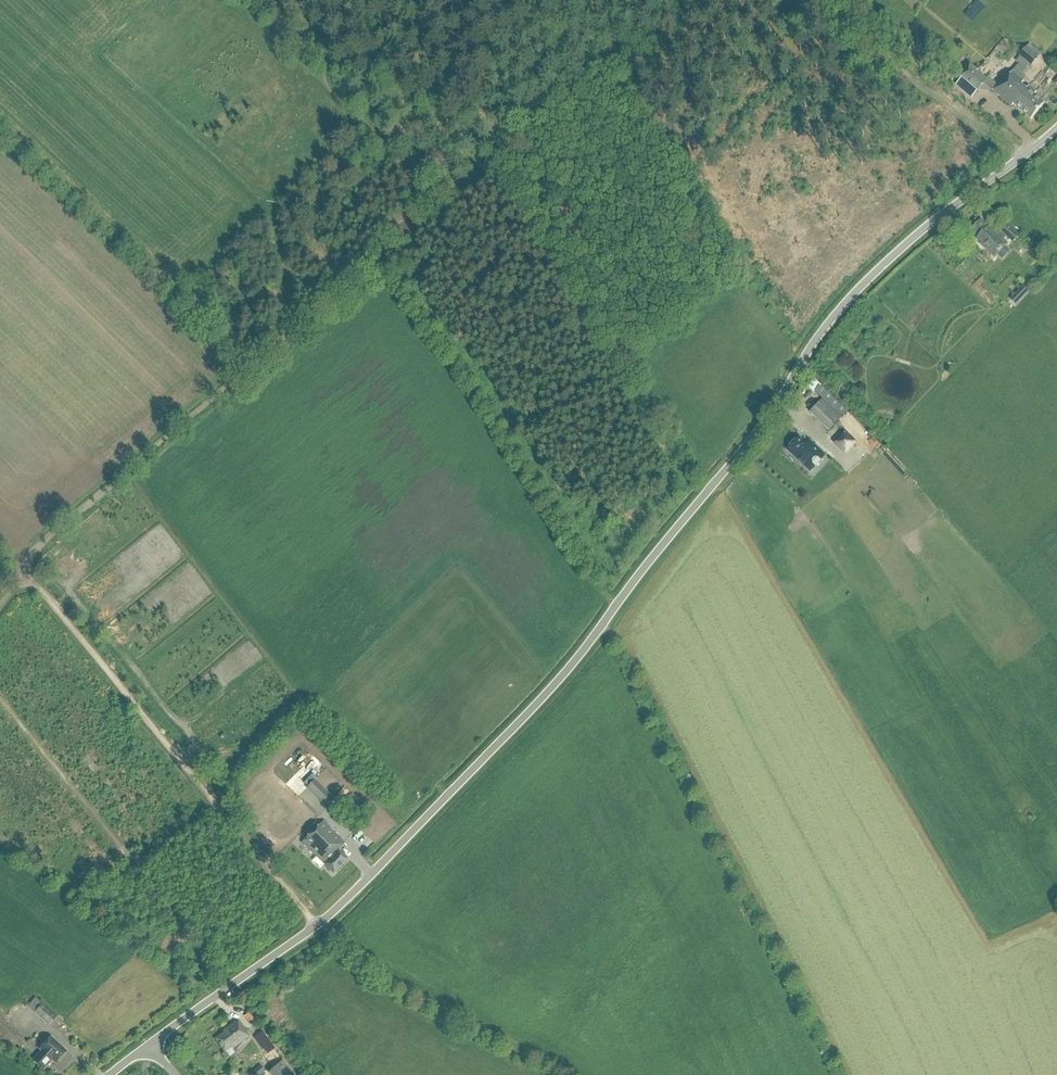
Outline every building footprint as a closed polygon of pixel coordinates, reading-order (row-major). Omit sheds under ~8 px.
[(1039,56),(1028,46),(1019,57),(1022,60),(1020,62),(1027,69),(1039,56)] [(987,81),(977,71),(970,64),(961,74),(964,76),(956,85),(971,98),(976,93),(987,81)] [(1011,107),(1013,105),(1031,120),(1045,104),(1034,95),(1036,93),(1029,87),(1026,89),(1022,85),(1024,82),(1013,72),(1004,82),(1002,80),(992,91),(1011,107)] [(994,259),(1008,245),(1003,241),(1007,237),(1013,243),(1019,236),(1007,224),(1001,231),(1001,232),(998,236),(982,220),(972,229),(979,236),(978,237),(983,242),(980,245),(994,259)] [(1024,236),(1028,231),(1019,221),(1014,226),(1024,236)] [(1022,286),(1010,299),(1017,305),(1029,292),(1022,286)] [(810,413),(828,431),(843,417),(848,411),(839,403),(821,386),(815,392),(823,400),(810,413)] [(839,430),(850,440),(857,431),(846,422),(839,430)] [(799,438),(787,450),(810,472),(825,456),(813,445),(810,448),(799,438)] [(314,781),(307,788),(326,806),(332,800),(314,781)] [(322,821),(301,842),(333,874),(347,860),(337,850),(344,843),(322,821)] [(233,1000),(232,1012),(242,1013),(242,1001),(233,1000)] [(34,1014),(48,1026),(56,1017),(42,1004),(34,1014)] [(248,1013),(257,1030),(267,1025),(258,1008),(248,1013)] [(11,1041),(19,1047),(24,1041),(17,1035),(18,1033),(0,1018),(0,1044),(5,1048),(11,1041)] [(225,1032),(214,1040),(224,1053),(231,1048),(232,1049),(249,1037),(237,1021),(224,1031),(225,1032)] [(254,1038),(262,1050),(274,1041),(266,1029),(254,1038)] [(41,1051),(33,1060),(43,1070),(52,1061),(55,1064),(67,1052),(51,1037),(50,1038),(49,1036),(47,1037),(44,1040),(44,1042),(45,1043),(39,1049),(41,1051)] [(274,1074),(295,1074),(282,1061),(271,1071),(274,1074)]
